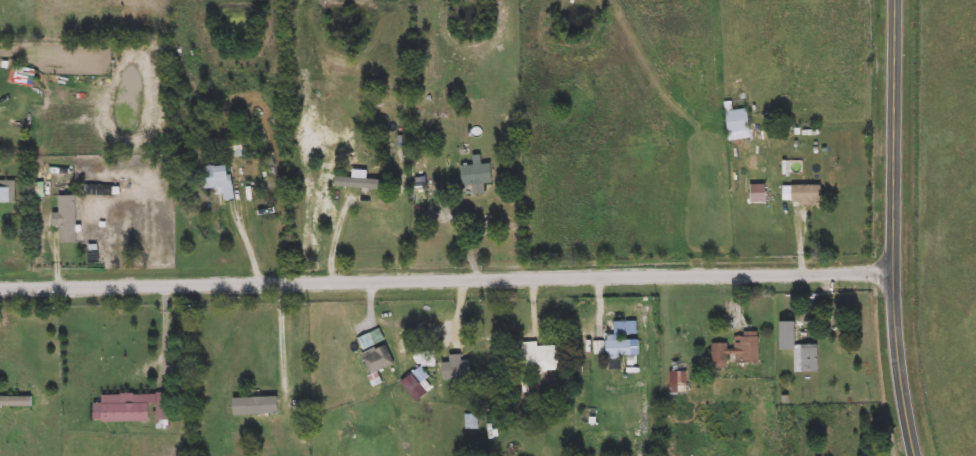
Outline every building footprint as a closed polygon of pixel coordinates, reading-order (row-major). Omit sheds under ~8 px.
[(727,132),(727,102),(732,102),(732,110),(749,110),(749,132),(727,132)] [(462,166),(474,166),(473,156),(482,155),(482,164),(492,164),(493,184),(462,185),(462,166)] [(384,190),(359,190),(359,182),(350,182),(350,165),(384,165),(384,190)] [(205,189),(204,166),(232,166),(233,200),(222,200),(222,189),(205,189)] [(16,203),(0,203),(0,180),(16,180),(16,203)] [(781,204),(781,186),(822,186),(822,204),(781,204)] [(60,196),(77,196),(77,242),(60,242),(60,196)] [(781,322),(797,321),(797,345),(818,345),(818,372),(795,373),(795,351),(781,351),(781,322)] [(384,341),(363,349),(359,338),(380,330),(384,341)] [(712,343),(732,343),(732,333),(759,333),(759,364),(728,364),(728,368),(712,368),(712,343)] [(622,335),(622,340),(632,340),(632,356),(607,356),(608,335),(622,335)] [(604,342),(604,355),(587,355),(587,342),(604,342)] [(395,366),(371,375),(363,353),(387,344),(395,366)] [(672,394),(672,363),(685,363),(685,394),(672,394)] [(103,394),(170,394),(170,421),(94,422),(94,413),(103,413),(103,394)] [(32,407),(0,407),(0,396),(32,396),(32,407)] [(240,403),(270,403),(270,421),(240,421),(240,403)] [(477,429),(466,429),(466,417),(477,417),(477,429)]
